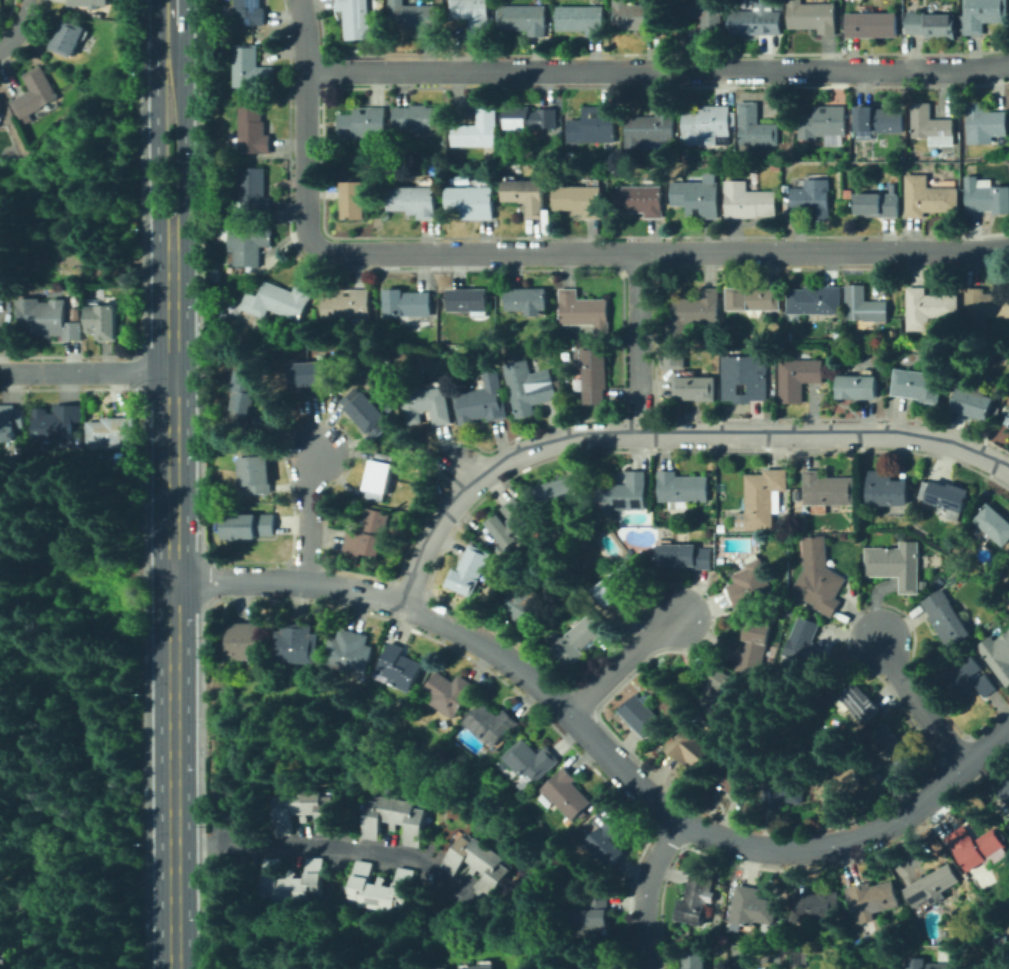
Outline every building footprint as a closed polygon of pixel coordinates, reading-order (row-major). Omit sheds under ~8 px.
[(69,6),(69,0),(108,0),(108,6),(99,6),(99,9),(90,9),(90,6),(69,6)] [(235,25),(235,0),(262,0),(262,8),(265,8),(265,25),(235,25)] [(338,11),(337,0),(369,0),(371,25),(380,24),(381,40),(370,39),(346,41),(344,11),(338,11)] [(391,31),(389,0),(405,0),(405,5),(438,5),(438,29),(439,37),(420,37),(421,31),(391,31)] [(450,19),(450,0),(488,0),(488,15),(490,15),(490,41),(470,41),(470,19),(450,19)] [(534,5),(533,0),(544,0),(545,5),(546,5),(546,37),(529,37),(529,30),(499,30),(499,6),(534,5)] [(614,7),(614,0),(630,0),(630,4),(662,4),(662,36),(645,36),(645,30),(615,30),(614,7)] [(683,18),(683,0),(723,0),(723,40),(703,40),(703,18),(683,18)] [(754,10),(754,0),(775,0),(775,10),(783,10),(783,35),(731,35),(732,10),(754,10)] [(788,7),(788,0),(803,0),(803,4),(837,4),(837,27),(838,35),(819,35),(820,29),(789,29),(788,7)] [(965,16),(965,0),(1008,0),(1008,23),(985,23),(985,35),(965,35),(965,31),(961,31),(961,16),(965,16)] [(605,28),(606,37),(588,37),(588,31),(558,31),(558,6),(605,6),(605,28)] [(957,14),(957,39),(927,39),(927,35),(907,35),(907,12),(927,12),(927,14),(957,14)] [(899,13),(899,37),(846,37),(846,13),(899,13)] [(87,28),(74,58),(52,48),(65,18),(87,28)] [(91,50),(83,46),(88,34),(97,38),(91,50)] [(276,67),(276,89),(254,89),(254,87),(235,87),(235,45),(259,45),(259,67),(276,67)] [(31,114),(34,120),(27,124),(25,118),(21,120),(12,102),(32,91),(23,76),(42,65),(60,98),(31,114)] [(779,124),(779,145),(741,146),(740,127),(740,102),(759,102),(759,124),(779,124)] [(1008,112),(1008,136),(993,136),(993,144),(969,145),(968,102),(986,102),(986,112),(1008,112)] [(955,119),(955,146),(930,146),(930,138),(912,138),(912,103),(932,103),(932,119),(955,119)] [(272,135),(271,153),(240,153),(240,150),(234,150),(234,138),(239,138),(239,105),(264,105),(264,121),(266,121),(266,135),(272,135)] [(428,105),(428,108),(443,107),(443,130),(395,130),(394,107),(412,107),(411,105),(428,105)] [(497,124),(496,128),(496,147),(459,147),(459,125),(477,125),(477,105),(497,105),(497,124)] [(531,111),(539,111),(539,109),(557,109),(557,129),(531,129),(530,131),(505,131),(505,106),(531,106),(531,111)] [(674,106),(674,142),(642,142),(642,152),(627,152),(627,139),(627,117),(656,117),(656,106),(674,106)] [(730,106),(731,136),(729,136),(730,145),(716,145),(716,137),(703,137),(703,144),(684,144),(684,113),(699,113),(699,106),(730,106)] [(847,106),(847,136),(844,136),(844,144),(827,144),(827,136),(818,136),(818,140),(800,140),(800,133),(797,133),(797,126),(800,126),(800,114),(815,114),(815,106),(847,106)] [(904,112),(904,133),(872,133),(872,132),(856,132),(856,123),(851,123),(851,114),(857,114),(856,106),(875,106),(874,109),(886,109),(886,112),(904,112)] [(386,107),(387,138),(340,138),(340,115),(355,115),(355,107),(386,107)] [(616,107),(616,150),(601,150),(601,143),(569,143),(569,120),(584,120),(584,107),(616,107)] [(781,171),(771,171),(772,163),(781,163),(781,171)] [(264,170),(264,200),(270,200),(270,215),(264,215),(264,216),(242,215),(233,215),(234,200),(242,200),(242,170),(264,170)] [(717,173),(717,182),(719,182),(719,185),(721,185),(721,195),(719,195),(719,197),(721,197),(721,203),(719,204),(720,219),(688,219),(688,206),(673,206),(673,182),(705,182),(705,173),(717,173)] [(959,188),(960,212),(925,212),(925,218),(906,218),(906,174),(910,175),(929,175),(929,188),(959,188)] [(993,186),(1008,186),(1008,214),(995,214),(995,211),(967,212),(966,177),(979,176),(979,180),(993,179),(993,186)] [(830,179),(830,220),(812,220),(812,211),(792,212),(792,188),(806,188),(806,179),(830,179)] [(544,200),(546,219),(527,219),(527,203),(522,203),(522,202),(504,202),(504,181),(544,180),(544,200)] [(777,191),(777,216),(758,216),(759,218),(727,218),(726,193),(726,180),(748,181),(748,191),(777,191)] [(366,181),(366,219),(343,219),(343,181),(366,181)] [(899,194),(899,217),(866,217),(866,215),(857,215),(857,194),(891,194),(891,184),(896,184),(896,194),(899,194)] [(663,186),(663,218),(645,218),(646,212),(617,212),(617,186),(663,186)] [(436,212),(437,219),(419,219),(419,215),(409,215),(410,211),(390,211),(389,187),(436,187),(436,212)] [(494,187),(494,219),(462,220),(462,211),(448,211),(448,188),(494,187)] [(603,211),(604,218),(585,218),(585,214),(575,214),(575,210),(555,210),(555,187),(603,187),(603,211)] [(852,190),(852,199),(844,198),(845,189),(852,190)] [(17,240),(0,240),(0,216),(17,216),(17,240)] [(273,229),(272,247),(261,247),(261,267),(234,266),(235,252),(230,252),(230,228),(273,229)] [(12,282),(0,282),(0,253),(9,253),(9,272),(12,272),(12,282)] [(266,281),(294,292),(297,286),(312,293),(301,322),(295,319),(292,327),(283,324),(286,316),(270,309),(267,318),(242,308),(249,292),(260,296),(266,281)] [(889,321),(888,324),(881,324),(876,323),(876,321),(865,320),(847,320),(847,285),(867,285),(867,302),(889,301),(889,321)] [(842,287),(842,315),(789,314),(789,289),(806,290),(807,287),(842,287)] [(959,295),(959,318),(929,318),(930,330),(908,330),(908,287),(927,287),(927,295),(959,295)] [(720,288),(720,324),(686,324),(686,334),(672,334),(672,299),(702,299),(702,288),(720,288)] [(781,288),(781,311),(729,311),(729,288),(781,288)] [(985,294),(1008,294),(1008,317),(988,317),(988,330),(966,330),(966,288),(985,288),(985,294)] [(370,289),(370,320),(324,320),(324,297),(339,297),(339,289),(370,289)] [(432,292),(432,316),(399,316),(386,317),(386,289),(405,289),(404,293),(432,292)] [(490,312),(489,318),(474,318),(474,312),(450,312),(451,290),(490,289),(490,312)] [(548,289),(549,310),(542,310),(543,316),(528,316),(527,311),(508,311),(508,289),(548,289)] [(609,322),(610,334),(595,334),(595,325),(561,325),(561,289),(579,289),(579,300),(609,300),(609,322)] [(42,302),(53,302),(52,299),(68,299),(68,322),(84,322),(84,341),(65,341),(64,336),(54,336),(54,337),(46,337),(45,336),(36,336),(35,329),(23,329),(22,320),(20,320),(20,299),(42,298),(42,302)] [(118,305),(118,339),(100,339),(100,330),(98,330),(95,334),(91,334),(88,331),(89,327),(89,306),(100,307),(100,305),(118,305)] [(220,332),(213,330),(215,323),(221,324),(220,332)] [(323,342),(319,339),(323,333),(327,336),(323,342)] [(507,341),(499,341),(499,333),(507,333),(507,341)] [(686,348),(686,369),(662,370),(662,348),(686,348)] [(609,350),(608,369),(608,389),(606,389),(606,404),(584,404),(584,380),(577,380),(577,371),(583,371),(583,363),(576,363),(576,352),(583,352),(583,350),(609,350)] [(768,356),(768,401),(753,401),(753,404),(735,404),(735,401),(724,401),(724,356),(768,356)] [(530,360),(533,374),(551,369),(558,400),(534,405),(536,414),(518,418),(507,365),(530,360)] [(824,360),(824,383),(804,383),(804,404),(780,404),(780,360),(824,360)] [(323,385),(324,397),(304,399),(303,387),(294,388),(292,365),(329,361),(331,384),(323,385)] [(500,368),(509,418),(489,422),(488,418),(476,420),(477,423),(462,426),(456,395),(488,389),(485,371),(500,368)] [(257,382),(256,388),(254,388),(253,393),(256,394),(255,400),(256,400),(255,406),(252,405),(247,430),(228,426),(231,410),(233,410),(238,391),(235,390),(239,369),(257,374),(255,382),(257,382)] [(944,375),(941,405),(920,402),(920,399),(893,395),(897,369),(944,375)] [(878,376),(878,399),(837,399),(838,395),(838,375),(878,376)] [(717,377),(717,402),(698,402),(699,400),(676,400),(676,377),(717,377)] [(973,385),(989,390),(987,395),(996,398),(989,422),(952,410),(960,386),(972,390),(973,385)] [(424,386),(424,391),(448,387),(454,423),(435,426),(433,410),(427,411),(428,413),(423,414),(424,423),(410,425),(404,394),(412,393),(412,388),(424,386)] [(358,387),(363,394),(366,391),(388,417),(386,420),(392,426),(375,440),(341,401),(358,387)] [(18,442),(0,443),(0,405),(17,405),(17,408),(25,408),(26,431),(18,431),(18,442)] [(83,405),(84,422),(78,422),(79,439),(76,439),(76,447),(55,448),(54,443),(37,444),(37,409),(50,409),(50,413),(57,413),(57,406),(83,405)] [(1004,406),(1008,408),(1008,411),(1007,416),(1001,414),(1004,406)] [(137,417),(137,444),(88,444),(88,422),(103,422),(103,417),(137,417)] [(270,446),(274,493),(248,495),(247,486),(244,487),(242,458),(245,458),(244,448),(270,446)] [(395,456),(393,463),(395,464),(388,494),(386,494),(385,502),(367,499),(369,491),(366,490),(373,460),(375,460),(377,452),(395,456)] [(117,462),(118,453),(126,453),(125,463),(117,462)] [(789,469),(789,491),(781,491),(781,513),(775,513),(775,530),(747,531),(747,528),(737,528),(737,513),(746,513),(746,474),(762,474),(762,471),(765,471),(765,469),(789,469)] [(855,477),(855,505),(828,505),(828,514),(813,514),(813,505),(805,505),(804,471),(822,470),(822,478),(855,477)] [(647,471),(647,488),(647,510),(615,510),(615,515),(599,515),(599,511),(599,485),(628,485),(628,471),(647,471)] [(708,476),(709,502),(688,502),(688,509),(670,509),(670,502),(660,502),(659,480),(659,471),(678,471),(678,476),(708,476)] [(910,481),(910,506),(869,506),(869,471),(894,471),(894,481),(910,481)] [(578,504),(580,511),(571,513),(570,506),(538,514),(531,488),(581,474),(588,501),(578,504)] [(933,481),(949,486),(950,483),(971,490),(961,522),(949,518),(951,511),(926,502),(927,501),(918,498),(924,481),(932,484),(933,481)] [(516,497),(538,526),(509,550),(487,522),(499,513),(506,522),(510,519),(502,508),(516,497)] [(989,503),(1008,520),(1008,542),(1004,547),(974,520),(989,503)] [(391,513),(381,557),(364,553),(364,556),(345,552),(349,530),(362,533),(367,508),(391,513)] [(276,514),(277,536),(259,536),(259,539),(226,539),(225,515),(276,514)] [(827,536),(829,568),(848,579),(837,598),(843,601),(833,618),(815,607),(816,606),(792,591),(806,568),(805,552),(800,553),(799,540),(804,540),(804,537),(827,536)] [(920,542),(920,594),(900,594),(900,577),(865,577),(865,548),(901,548),(901,542),(920,542)] [(493,553),(475,598),(448,586),(456,568),(459,570),(471,544),(493,553)] [(713,548),(713,569),(672,569),(672,566),(659,566),(659,544),(697,544),(697,548),(713,548)] [(758,554),(760,559),(762,558),(771,578),(770,579),(779,598),(750,611),(748,607),(740,611),(737,603),(734,605),(727,590),(730,588),(729,587),(737,583),(734,576),(750,569),(748,565),(750,564),(747,559),(758,554)] [(642,580),(610,608),(595,590),(627,563),(642,580)] [(945,582),(940,588),(935,583),(940,578),(945,582)] [(544,608),(531,627),(505,610),(517,591),(516,591),(522,580),(541,593),(535,602),(544,608)] [(972,634),(949,649),(928,617),(930,616),(921,602),(943,588),(972,634)] [(607,631),(595,642),(597,644),(590,650),(583,650),(587,655),(572,669),(554,649),(553,648),(554,647),(547,640),(558,630),(565,637),(591,613),(607,631)] [(831,653),(824,671),(784,655),(800,616),(821,625),(814,642),(816,642),(815,644),(819,646),(818,648),(831,653)] [(773,625),(763,678),(738,671),(744,639),(746,640),(750,620),(773,625)] [(314,624),(314,633),(320,634),(318,659),(317,665),(274,661),(277,631),(284,631),(285,621),(314,624)] [(259,623),(265,624),(265,660),(224,660),(224,624),(230,624),(230,623),(259,623)] [(370,636),(368,645),(374,647),(367,676),(325,666),(332,636),(339,638),(342,629),(370,636)] [(995,640),(1008,630),(1008,687),(1008,688),(977,646),(992,635),(995,640)] [(425,663),(412,693),(377,678),(392,642),(406,648),(403,654),(425,663)] [(972,677),(975,683),(987,674),(998,689),(986,699),(978,688),(975,691),(972,686),(957,697),(945,682),(960,670),(955,664),(971,653),(983,669),(972,677)] [(747,692),(724,724),(699,706),(714,687),(702,678),(712,663),(741,685),(740,687),(747,692)] [(439,671),(455,682),(460,674),(478,686),(456,719),(430,701),(434,696),(426,691),(439,671)] [(857,682),(869,696),(870,695),(884,710),(880,713),(879,712),(865,724),(851,708),(844,714),(834,702),(857,682)] [(665,722),(647,739),(621,711),(638,694),(665,722)] [(415,701),(411,710),(401,706),(405,697),(415,701)] [(485,702),(499,716),(506,708),(522,724),(513,733),(512,731),(496,747),(486,738),(483,740),(465,722),(485,702)] [(887,724),(902,743),(905,740),(918,757),(902,769),(887,749),(883,752),(877,743),(874,745),(868,738),(887,724)] [(713,750),(699,770),(690,763),(688,765),(668,749),(686,726),(701,738),(700,740),(713,750)] [(524,738),(540,754),(548,747),(562,761),(536,785),(535,784),(526,792),(520,785),(528,777),(525,774),(523,777),(504,757),(524,738)] [(897,775),(883,786),(870,769),(884,758),(897,775)] [(760,778),(751,801),(731,793),(731,791),(713,783),(722,762),(760,778)] [(847,801),(828,807),(817,776),(855,764),(863,787),(844,793),(847,801)] [(588,814),(583,820),(580,816),(574,821),(544,788),(562,771),(566,766),(578,779),(575,783),(594,803),(585,811),(588,814)] [(807,783),(803,804),(787,801),(785,812),(765,808),(770,776),(807,783)] [(997,792),(1008,779),(1008,804),(997,792)] [(318,814),(308,814),(308,822),(302,822),(302,814),(293,815),(293,835),(276,835),(276,793),(288,793),(288,790),(323,790),(323,792),(334,792),(334,834),(318,834),(318,814)] [(382,796),(417,802),(416,808),(428,810),(421,848),(405,845),(408,825),(399,823),(398,831),(391,830),(393,822),(383,820),(380,841),(363,838),(369,800),(381,802),(382,796)] [(627,853),(611,868),(586,843),(602,828),(595,821),(610,806),(632,829),(617,843),(627,853)] [(966,825),(976,841),(995,828),(1007,847),(967,873),(947,838),(966,825)] [(477,838),(505,859),(502,863),(512,871),(489,902),(475,891),(487,875),(480,870),(476,876),(470,872),(475,866),(467,860),(455,877),(441,866),(467,832),(476,839),(477,838)] [(282,878),(293,878),(292,871),(299,871),(299,878),(308,878),(308,857),(324,857),(325,896),(313,896),(313,902),(278,902),(277,897),(267,897),(266,858),(282,858),(282,878)] [(371,883),(381,884),(382,877),(388,878),(387,886),(396,887),(399,867),(416,870),(409,908),(398,906),(397,912),(362,905),(363,900),(352,898),(359,860),(375,863),(371,883)] [(947,898),(934,906),(930,900),(916,908),(905,889),(950,863),(961,881),(943,892),(947,898)] [(716,893),(713,903),(710,902),(709,907),(707,907),(706,910),(709,911),(705,927),(675,920),(681,899),(685,900),(692,871),(716,877),(712,892),(716,893)] [(894,881),(900,906),(875,913),(877,920),(864,923),(862,917),(856,919),(850,896),(847,889),(871,883),(872,887),(894,881)] [(779,901),(775,925),(757,922),(756,927),(732,923),(738,885),(762,890),(761,898),(779,901)] [(839,891),(840,920),(792,921),(791,894),(819,894),(819,891),(839,891)] [(610,894),(608,915),(609,936),(574,936),(574,910),(590,910),(590,894),(610,894)] [(706,952),(706,968),(683,968),(683,952),(706,952)] [(950,963),(950,968),(909,968),(909,958),(927,958),(927,963),(950,963)]
